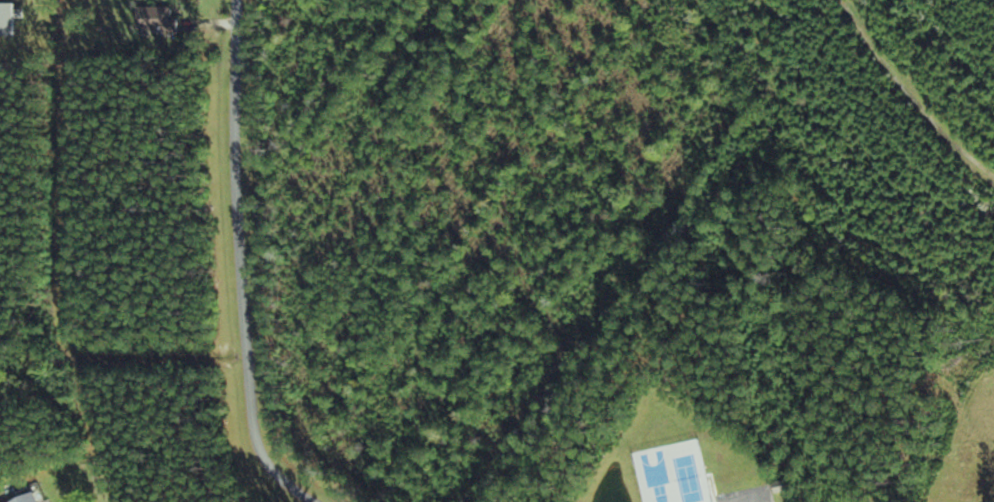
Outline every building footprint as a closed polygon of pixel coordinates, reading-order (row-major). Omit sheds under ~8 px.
[(176,31),(176,8),(142,8),(142,31),(176,31)] [(778,493),(791,492),(790,482),(777,483),(778,493)] [(41,493),(16,501),(44,501),(41,493)]
